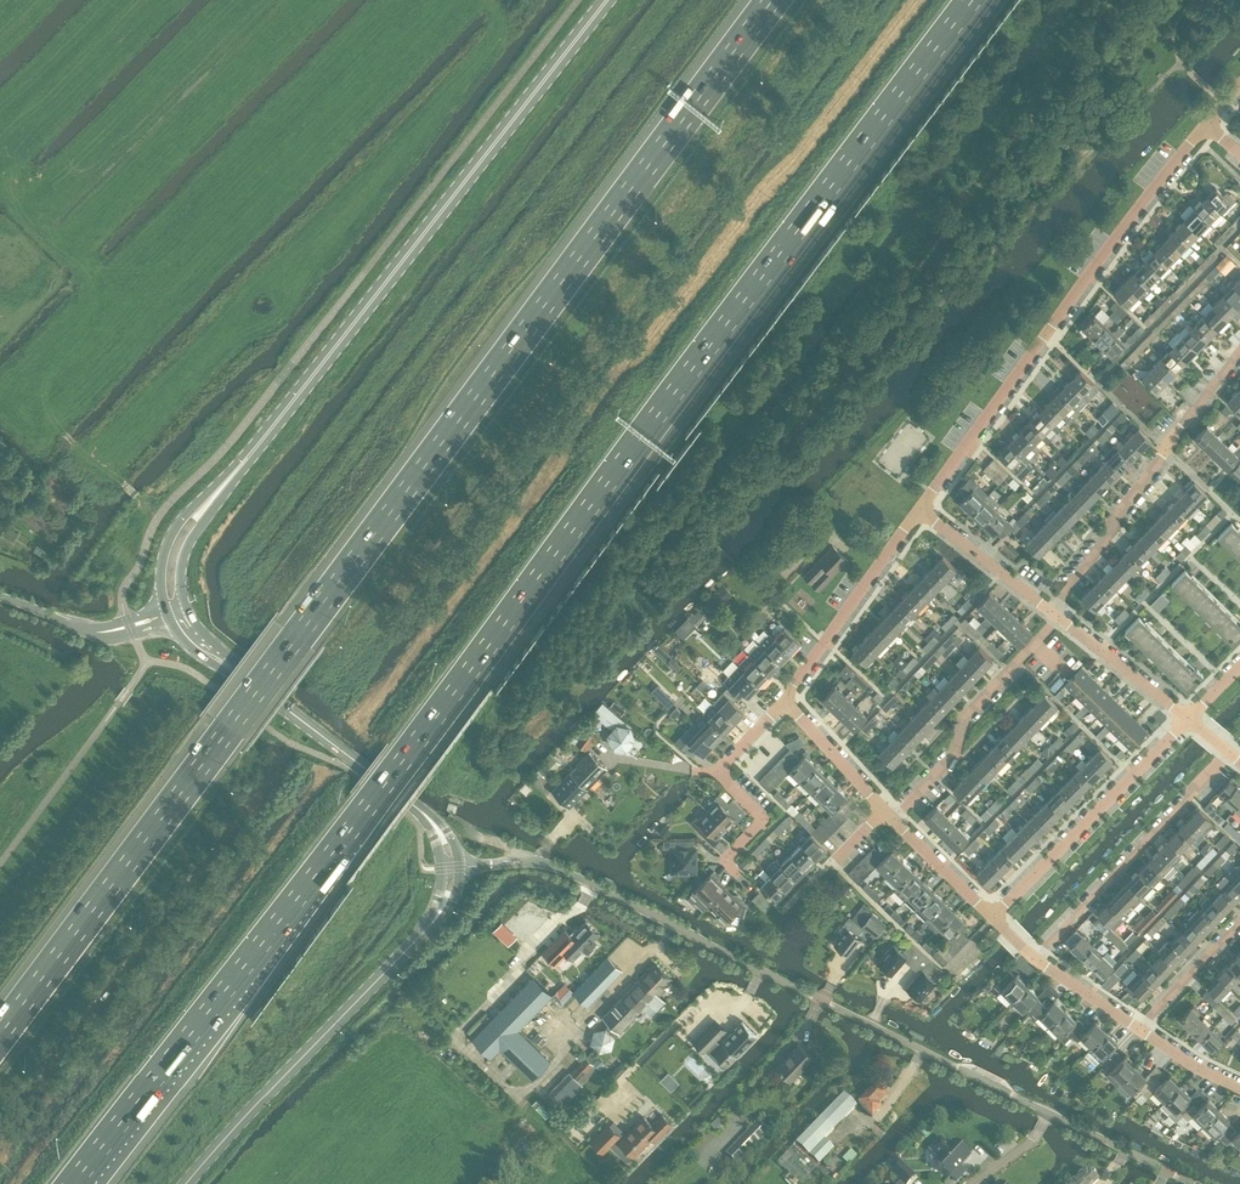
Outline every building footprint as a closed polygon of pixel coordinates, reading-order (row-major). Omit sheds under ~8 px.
[(1223,194),(1215,186),(1205,197),(1219,211),(1221,214),(1235,200),(1229,194),(1228,193),(1227,193),(1226,193),(1225,193),(1224,194),(1223,194)] [(1209,222),(1219,211),(1205,197),(1194,208),(1209,222)] [(1199,232),(1209,222),(1194,208),(1184,218),(1199,232)] [(1238,225),(1239,223),(1239,214),(1232,223),(1236,227),(1238,225)] [(1188,242),(1199,232),(1184,218),(1174,229),(1188,242)] [(1225,238),(1236,227),(1232,223),(1221,234),(1225,238)] [(1178,253),(1188,242),(1174,229),(1164,239),(1178,253)] [(1217,246),(1225,238),(1221,234),(1213,243),(1217,246)] [(1168,264),(1178,253),(1164,239),(1153,250),(1168,264)] [(1239,252),(1230,242),(1226,246),(1236,256),(1239,252)] [(1158,274),(1168,264),(1153,250),(1144,260),(1158,274)] [(1209,263),(1217,255),(1212,251),(1205,258),(1209,263)] [(1219,270),(1230,259),(1226,254),(1215,265),(1219,270)] [(1199,274),(1209,263),(1205,258),(1194,269),(1199,274)] [(1133,271),(1148,285),(1153,279),(1159,284),(1164,280),(1158,274),(1144,260),(1139,264),(1138,264),(1135,267),(1135,269),(1133,271)] [(1209,280),(1219,270),(1215,265),(1205,276),(1209,280)] [(1189,284),(1199,274),(1194,269),(1184,280),(1189,284)] [(1142,299),(1146,295),(1142,291),(1148,285),(1133,271),(1123,281),(1138,295),(1142,299)] [(1199,290),(1209,280),(1205,276),(1195,286),(1199,290)] [(1239,304),(1239,290),(1233,283),(1230,279),(1226,283),(1229,287),(1223,293),(1237,307),(1239,304)] [(1179,295),(1184,289),(1189,284),(1184,280),(1174,290),(1179,295)] [(1127,306),(1128,306),(1138,295),(1123,281),(1113,292),(1127,306)] [(1189,301),(1199,290),(1195,286),(1184,297),(1189,301)] [(1169,305),(1179,295),(1174,290),(1167,297),(1164,294),(1161,297),(1164,300),(1169,305)] [(1227,317),(1237,307),(1223,293),(1213,304),(1227,317)] [(1178,312),(1189,301),(1184,297),(1174,307),(1178,312)] [(1158,316),(1169,305),(1164,300),(1154,311),(1158,316)] [(1116,312),(1121,307),(1115,301),(1110,307),(1116,312)] [(1217,328),(1227,317),(1213,304),(1203,315),(1217,328)] [(1121,317),(1126,312),(1121,307),(1116,312),(1121,317)] [(1169,322),(1178,312),(1174,307),(1164,318),(1169,322)] [(1081,326),(1092,337),(1105,323),(1107,325),(1113,319),(1109,315),(1106,317),(1105,318),(1098,311),(1095,314),(1094,313),(1081,326)] [(1148,326),(1158,316),(1154,311),(1143,322),(1148,326)] [(1193,325),(1192,325),(1206,339),(1217,328),(1203,315),(1193,325)] [(1158,332),(1169,322),(1164,318),(1154,328),(1158,332)] [(1188,329),(1182,335),(1197,349),(1198,348),(1200,350),(1204,345),(1202,343),(1206,339),(1192,325),(1193,325),(1189,321),(1184,325),(1188,329)] [(1105,323),(1092,337),(1102,347),(1116,334),(1118,336),(1123,329),(1119,325),(1113,331),(1107,325),(1105,323)] [(1127,346),(1134,339),(1144,329),(1140,325),(1130,335),(1124,342),(1118,336),(1116,334),(1102,347),(1113,357),(1126,345),(1127,346)] [(1148,343),(1158,332),(1154,328),(1144,338),(1148,343)] [(1186,359),(1197,349),(1182,335),(1172,346),(1186,359)] [(1138,353),(1148,343),(1144,338),(1134,349),(1138,353)] [(1182,364),(1186,359),(1172,346),(1169,342),(1164,347),(1168,350),(1162,356),(1176,370),(1177,369),(1179,371),(1184,366),(1182,364)] [(1128,364),(1138,353),(1134,349),(1124,360),(1128,364)] [(1166,380),(1176,370),(1162,356),(1152,367),(1166,380)] [(1156,391),(1166,380),(1152,367),(1142,377),(1156,391)] [(1080,370),(1069,380),(1082,393),(1080,395),(1087,401),(1099,389),(1080,370)] [(1069,380),(1059,391),(1072,403),(1070,405),(1077,412),(1087,401),(1080,395),(1082,393),(1069,380)] [(1239,412),(1239,392),(1238,390),(1228,401),(1239,412)] [(1059,391),(1049,401),(1062,414),(1060,416),(1066,422),(1071,418),(1064,412),(1070,405),(1072,403),(1059,391)] [(1049,401),(1039,412),(1052,424),(1050,426),(1056,433),(1060,428),(1054,422),(1060,416),(1062,414),(1049,401)] [(1113,402),(1103,413),(1108,418),(1119,408),(1113,402)] [(1226,415),(1231,410),(1226,405),(1221,410),(1226,415)] [(1112,422),(1117,427),(1121,422),(1127,416),(1122,411),(1116,417),(1112,422)] [(1039,412),(1029,422),(1042,435),(1040,437),(1046,443),(1050,439),(1044,432),(1050,426),(1052,424),(1039,412)] [(1097,419),(1103,424),(1108,418),(1103,413),(1097,419)] [(1029,422),(1019,433),(1032,445),(1029,447),(1036,454),(1041,449),(1034,442),(1040,437),(1042,435),(1029,422)] [(1085,431),(1091,437),(1098,429),(1092,423),(1085,431)] [(1128,438),(1140,450),(1151,439),(1139,427),(1138,427),(1136,425),(1131,430),(1134,432),(1128,438)] [(1207,425),(1195,437),(1206,447),(1218,435),(1207,425)] [(1102,432),(1107,437),(1112,432),(1107,427),(1102,432)] [(1097,438),(1102,443),(1107,437),(1102,432),(1097,438)] [(1019,433),(1009,443),(1021,456),(1019,458),(1026,464),(1030,460),(1024,453),(1029,447),(1032,445),(1019,433)] [(1118,448),(1130,460),(1140,450),(1128,438),(1126,435),(1121,440),(1124,443),(1118,448)] [(1218,435),(1206,447),(1216,457),(1228,445),(1218,435)] [(1004,459),(1003,461),(1016,474),(1026,464),(1019,458),(1021,456),(1009,443),(998,454),(1004,459)] [(1087,458),(1092,453),(1096,454),(1099,451),(1092,443),(1081,453),(1087,458)] [(1108,459),(1120,471),(1130,460),(1118,448),(1114,444),(1104,455),(1108,459)] [(1216,457),(1227,467),(1239,456),(1239,454),(1236,450),(1234,451),(1228,445),(1216,457)] [(1076,459),(1081,464),(1087,458),(1081,453),(1076,459)] [(1056,461),(1062,466),(1068,460),(1062,455),(1056,461)] [(988,464),(1004,480),(1009,474),(993,459),(988,464)] [(1098,469),(1110,481),(1120,471),(1108,459),(1098,469)] [(983,470),(998,485),(1004,480),(988,464),(983,470)] [(1045,472),(1051,477),(1057,471),(1051,466),(1045,472)] [(1061,474),(1066,479),(1071,474),(1066,469),(1061,474)] [(1088,480),(1100,492),(1110,481),(1098,469),(1088,480)] [(1056,480),(1061,485),(1066,479),(1061,474),(1056,480)] [(1043,476),(1031,488),(1036,493),(1048,481),(1043,476)] [(959,502),(970,512),(987,495),(969,477),(958,489),(966,495),(959,502)] [(1077,490),(1090,502),(1100,492),(1088,480),(1077,490)] [(1196,504),(1207,493),(1195,481),(1184,492),(1196,504)] [(1041,495),(1046,501),(1051,495),(1046,490),(1041,495)] [(1067,501),(1079,513),(1090,502),(1077,490),(1067,501)] [(1186,515),(1196,504),(1184,492),(1174,502),(1186,515)] [(970,512),(981,523),(995,509),(1000,503),(989,493),(987,495),(970,512)] [(1036,501),(1041,506),(1046,501),(1041,495),(1036,501)] [(1057,511),(1069,523),(1079,513),(1067,501),(1057,511)] [(1176,525),(1186,515),(1174,502),(1163,513),(1176,525)] [(1216,523),(1226,513),(1221,508),(1211,518),(1216,523)] [(1009,528),(1012,525),(1016,520),(1013,517),(1009,522),(995,509),(981,523),(992,533),(995,530),(1001,536),(1009,528)] [(1020,516),(1025,522),(1031,516),(1025,511),(1020,516)] [(1047,522),(1059,534),(1069,523),(1057,511),(1047,522)] [(1166,535),(1176,525),(1163,513),(1153,523),(1166,535)] [(1015,522),(1020,527),(1025,522),(1020,516),(1015,522)] [(1206,534),(1216,523),(1211,518),(1201,529),(1206,534)] [(1037,532),(1049,544),(1059,534),(1047,522),(1037,532)] [(1232,522),(1231,522),(1218,536),(1239,557),(1239,531),(1232,522)] [(1155,546),(1166,535),(1153,523),(1143,534),(1155,546)] [(1195,544),(1206,534),(1201,529),(1191,540),(1195,544)] [(1037,532),(1026,544),(1038,555),(1049,544),(1037,532)] [(1145,556),(1155,546),(1143,534),(1132,544),(1145,556)] [(1016,552),(1023,545),(1015,538),(1009,544),(1016,552)] [(1195,544),(1191,540),(1190,539),(1185,544),(1186,545),(1180,550),(1185,555),(1195,544)] [(1145,556),(1132,544),(1122,555),(1135,567),(1139,571),(1144,566),(1140,562),(1145,556)] [(819,589),(847,559),(832,545),(804,575),(819,589)] [(1180,560),(1185,555),(1180,550),(1175,556),(1180,560)] [(945,578),(955,567),(942,555),(932,566),(945,578)] [(1124,577),(1135,567),(1122,555),(1112,565),(1124,577)] [(1114,588),(1124,577),(1112,565),(1102,575),(1114,588)] [(935,589),(945,578),(932,566),(922,576),(935,589)] [(1165,576),(1169,571),(1164,566),(1160,571),(1165,576)] [(1185,569),(1172,583),(1233,644),(1239,637),(1239,624),(1185,569)] [(1159,581),(1165,576),(1160,571),(1154,576),(1159,581)] [(1104,598),(1114,588),(1102,575),(1091,586),(1104,598)] [(925,599),(935,589),(922,576),(912,587),(925,599)] [(723,584),(717,589),(727,599),(732,593),(723,584)] [(1093,609),(1104,598),(1091,586),(1081,597),(1093,609)] [(915,610),(925,599),(912,587),(902,597),(915,610)] [(1144,597),(1149,592),(1144,587),(1139,592),(1144,597)] [(987,615),(1000,602),(989,591),(977,605),(987,615)] [(1139,603),(1144,597),(1139,592),(1134,598),(1139,603)] [(1157,611),(1169,599),(1161,592),(1150,604),(1157,611)] [(967,599),(972,603),(978,597),(973,593),(967,599)] [(914,618),(919,613),(915,610),(902,597),(892,608),(905,620),(910,615),(914,618)] [(961,605),(966,609),(972,603),(967,599),(961,605)] [(998,625),(1011,611),(1000,602),(987,615),(998,625)] [(692,612),(688,617),(697,626),(707,614),(699,607),(694,613),(692,612)] [(1123,618),(1129,612),(1124,607),(1118,613),(1123,618)] [(895,631),(905,620),(892,608),(882,618),(895,631)] [(1008,635),(1021,621),(1011,611),(998,625),(1008,635)] [(951,624),(958,618),(953,613),(947,620),(951,624)] [(1119,623),(1123,618),(1118,613),(1114,618),(1119,623)] [(790,652),(800,641),(795,636),(800,631),(782,614),(778,619),(784,625),(774,637),(790,652)] [(1184,661),(1139,616),(1125,629),(1173,676),(1187,690),(1203,675),(1187,658),(1184,661)] [(687,617),(675,630),(684,639),(696,626),(687,617)] [(885,641),(895,631),(882,618),(872,629),(885,641)] [(969,621),(964,626),(971,632),(975,627),(978,625),(971,618),(969,621)] [(945,630),(951,624),(947,620),(941,626),(945,630)] [(1019,645),(1032,632),(1021,621),(1008,635),(1019,645)] [(975,627),(971,632),(976,637),(977,638),(982,633),(975,627)] [(875,652),(885,641),(872,629),(862,639),(875,652)] [(955,646),(962,640),(953,631),(947,637),(955,645),(955,646)] [(773,637),(768,633),(759,643),(780,663),(790,652),(774,637),(773,637)] [(928,641),(932,645),(938,639),(934,635),(928,641)] [(946,655),(955,646),(955,645),(947,637),(937,648),(942,652),(946,655)] [(865,663),(875,652),(862,639),(852,650),(865,663)] [(928,641),(921,648),(926,652),(928,649),(932,645),(928,641)] [(991,642),(986,646),(992,652),(997,647),(995,646),(991,642)] [(770,673),(780,663),(759,643),(749,653),(770,673)] [(727,645),(723,649),(731,657),(735,653),(727,645)] [(981,670),(992,659),(979,646),(968,657),(981,670)] [(997,647),(992,652),(998,658),(1001,655),(1003,653),(997,647)] [(932,663),(942,652),(937,648),(927,658),(932,663)] [(760,684),(770,673),(749,653),(739,664),(760,684)] [(901,677),(902,676),(912,666),(907,662),(899,654),(892,662),(899,669),(896,672),(901,677)] [(671,656),(666,662),(677,672),(682,666),(671,656)] [(912,666),(918,660),(913,656),(907,662),(912,666)] [(971,680),(981,670),(968,657),(958,668),(971,680)] [(922,673),(932,663),(927,658),(917,669),(922,673)] [(845,676),(848,673),(852,669),(846,663),(839,670),(845,676)] [(749,695),(760,684),(739,664),(723,680),(728,685),(739,695),(743,690),(749,695)] [(1076,695),(1093,678),(1082,667),(1065,684),(1076,695)] [(962,691),(971,680),(958,668),(948,678),(962,691)] [(857,682),(861,677),(852,669),(848,673),(857,682)] [(912,684),(922,673),(917,669),(907,679),(912,684)] [(864,689),(868,684),(861,677),(857,682),(864,689)] [(891,688),(897,681),(893,677),(887,684),(891,688)] [(952,701),(962,691),(948,678),(938,689),(952,701)] [(1076,716),(1103,688),(1093,678),(1076,695),(1084,704),(1074,714),(1076,716)] [(701,691),(707,683),(702,679),(695,686),(701,691)] [(906,690),(912,684),(907,679),(901,686),(906,690)] [(651,691),(668,708),(675,701),(658,684),(651,691)] [(832,708),(844,695),(833,685),(821,698),(832,708)] [(713,702),(734,722),(744,711),(733,701),(739,695),(729,686),(713,702)] [(1097,716),(1114,699),(1103,688),(1076,716),(1078,718),(1088,708),(1097,716)] [(942,712),(952,701),(938,689),(928,699),(942,712)] [(1059,699),(1064,693),(1060,689),(1055,695),(1059,699)] [(878,703),(883,698),(877,692),(872,697),(878,703)] [(1046,716),(1057,705),(1044,693),(1034,704),(1046,716)] [(898,699),(893,694),(887,700),(892,705),(898,699)] [(842,718),(855,705),(844,695),(832,708),(842,718)] [(932,722),(942,712),(928,699),(918,710),(932,722)] [(1098,737),(1125,709),(1114,699),(1097,716),(1106,724),(1096,735),(1098,737)] [(614,700),(608,707),(619,716),(625,710),(614,700)] [(886,701),(881,707),(886,711),(892,705),(887,700),(886,701)] [(703,712),(724,732),(734,722),(713,702),(703,712)] [(1036,726),(1046,716),(1034,704),(1023,715),(1036,726)] [(853,728),(866,715),(855,705),(842,718),(853,728)] [(674,718),(680,711),(676,707),(669,714),(674,718)] [(610,709),(601,720),(612,728),(608,733),(613,746),(626,749),(634,739),(630,726),(610,709)] [(1118,737),(1135,720),(1125,709),(1098,737),(1100,739),(1110,729),(1118,737)] [(922,733),(932,722),(918,710),(909,720),(922,733)] [(693,723),(714,743),(724,732),(703,712),(693,723)] [(873,726),(878,720),(873,715),(868,721),(873,726)] [(1026,737),(1036,726),(1023,715),(1013,725),(1026,737)] [(912,743),(922,733),(909,720),(899,731),(912,743)] [(1138,743),(1142,739),(1140,737),(1146,730),(1135,720),(1118,737),(1129,748),(1136,741),(1138,743)] [(866,733),(873,726),(868,721),(861,728),(866,733)] [(1068,737),(1079,726),(1073,721),(1062,732),(1068,737)] [(684,748),(691,754),(697,748),(703,754),(714,743),(693,723),(676,741),(684,748)] [(1016,748),(1026,737),(1013,725),(1003,736),(1016,748)] [(576,743),(587,750),(597,736),(587,728),(579,740),(576,743)] [(902,754),(912,743),(899,731),(889,741),(902,754)] [(1076,745),(1081,740),(1076,735),(1071,740),(1076,745)] [(1009,761),(1014,756),(1011,753),(1016,748),(1003,736),(993,746),(1006,758),(1009,761)] [(1052,741),(1058,747),(1063,741),(1058,736),(1052,741)] [(1071,751),(1076,745),(1071,740),(1066,745),(1071,751)] [(891,765),(902,754),(889,741),(878,752),(891,765)] [(1047,747),(1052,752),(1058,747),(1052,741),(1047,747)] [(996,769),(1006,758),(993,746),(983,757),(996,769)] [(1101,770),(1112,759),(1100,747),(1089,758),(1101,770)] [(795,764),(800,759),(790,748),(784,754),(795,764)] [(1119,758),(1125,753),(1121,749),(1115,754),(1119,758)] [(570,771),(587,788),(607,768),(589,751),(570,771)] [(790,769),(795,764),(784,754),(779,759),(790,769)] [(800,780),(815,764),(805,754),(800,759),(795,764),(790,769),(800,780)] [(546,777),(560,763),(552,755),(538,769),(546,777)] [(1056,766),(1060,761),(1055,756),(1050,761),(1056,766)] [(986,779),(996,769),(983,757),(973,767),(986,779)] [(1032,762),(1037,768),(1042,762),(1037,757),(1032,762)] [(1091,781),(1101,770),(1089,758),(1079,768),(1091,781)] [(785,774),(790,769),(779,759),(774,764),(785,774)] [(1050,771),(1056,766),(1050,761),(1045,766),(1050,771)] [(1026,768),(1032,773),(1037,768),(1032,762),(1026,768)] [(780,780),(785,774),(774,764),(769,769),(780,780)] [(811,790),(826,775),(815,764),(800,780),(811,790)] [(976,790),(986,779),(973,767),(963,778),(976,790)] [(1081,791),(1091,781),(1079,768),(1069,779),(1081,791)] [(774,785),(780,780),(769,769),(764,775),(774,785)] [(569,807),(587,788),(570,771),(552,790),(569,807)] [(769,791),(774,785),(764,775),(758,780),(769,791)] [(822,801),(836,785),(826,775),(811,790),(822,801)] [(1035,776),(1030,781),(1035,787),(1040,781),(1035,776)] [(965,801),(976,790),(963,778),(953,789),(965,801)] [(1011,783),(1016,788),(1022,783),(1016,778),(1011,783)] [(1071,801),(1081,791),(1069,779),(1058,789),(1071,801)] [(1218,792),(1225,799),(1227,798),(1236,807),(1239,803),(1239,789),(1236,785),(1236,786),(1230,780),(1218,792)] [(1030,792),(1035,787),(1030,781),(1025,787),(1030,792)] [(1006,788),(1011,794),(1016,788),(1011,783),(1006,788)] [(853,810),(843,800),(847,795),(836,785),(822,801),(832,811),(833,810),(838,805),(848,816),(853,810)] [(717,800),(707,810),(726,828),(735,819),(737,821),(746,812),(732,798),(733,797),(724,788),(714,797),(717,800)] [(1060,812),(1071,801),(1058,789),(1048,800),(1060,812)] [(780,801),(781,800),(784,797),(777,790),(773,794),(780,801)] [(949,803),(954,798),(949,793),(944,798),(949,803)] [(786,807),(791,803),(784,797),(781,800),(780,801),(786,807)] [(1014,797),(1009,803),(1014,808),(1020,803),(1014,797)] [(990,804),(996,809),(1001,804),(996,798),(990,804)] [(1050,822),(1060,812),(1048,800),(1038,810),(1050,822)] [(1004,808),(1009,813),(1014,808),(1009,803),(1004,808)] [(1206,810),(1218,821),(1222,817),(1208,803),(1205,806),(1206,807),(1205,808),(1207,809),(1206,810)] [(985,809),(990,814),(996,809),(990,804),(985,809)] [(843,821),(848,816),(838,805),(833,810),(843,821)] [(935,828),(947,816),(937,805),(924,817),(935,828)] [(971,823),(976,818),(965,808),(961,813),(971,823)] [(1199,808),(1189,819),(1200,829),(1210,819),(1199,808)] [(726,828),(707,810),(699,819),(696,817),(690,822),(714,845),(719,839),(717,837),(726,828)] [(838,826),(843,821),(833,810),(832,811),(827,816),(838,826)] [(1040,832),(1050,822),(1038,810),(1028,820),(1040,832)] [(801,823),(805,818),(798,811),(793,815),(801,823)] [(786,816),(781,822),(785,826),(786,828),(790,823),(789,822),(791,820),(786,816)] [(833,831),(838,826),(827,816),(822,821),(833,831)] [(945,838),(958,826),(947,816),(935,828),(945,838)] [(811,833),(811,832),(812,832),(815,828),(805,818),(801,823),(811,833)] [(994,818),(988,823),(994,829),(999,823),(994,818)] [(1189,819),(1179,829),(1190,840),(1200,829),(1189,819)] [(1030,843),(1040,832),(1028,820),(1017,831),(1030,843)] [(828,837),(833,831),(822,821),(817,826),(828,837)] [(781,822),(773,829),(777,833),(785,826),(781,822)] [(1231,834),(1235,829),(1227,822),(1223,826),(1231,834)] [(988,823),(983,829),(988,834),(994,829),(988,823)] [(664,824),(659,832),(667,838),(673,831),(664,824)] [(822,842),(828,837),(817,826),(815,828),(812,832),(822,842)] [(956,849),(968,837),(958,826),(945,838),(956,849)] [(1179,829),(1168,840),(1180,850),(1190,840),(1179,829)] [(1239,842),(1239,834),(1235,829),(1231,834),(1239,842)] [(982,830),(978,833),(983,838),(987,835),(982,830)] [(1019,853),(1030,843),(1017,831),(1007,841),(1019,853)] [(804,836),(799,840),(817,857),(827,847),(822,842),(812,832),(811,832),(811,833),(806,838),(804,836)] [(1219,848),(1229,837),(1225,833),(1214,844),(1219,848)] [(766,837),(760,843),(764,847),(770,841),(766,837)] [(973,839),(968,844),(973,849),(979,844),(973,839)] [(791,853),(807,868),(817,857),(799,840),(799,841),(801,843),(791,853)] [(1168,840),(1158,850),(1173,864),(1180,857),(1176,854),(1180,850),(1168,840)] [(1009,863),(1019,853),(1007,841),(997,851),(1009,863)] [(1228,855),(1238,845),(1233,841),(1223,851),(1228,855)] [(760,843),(753,850),(757,854),(764,847),(760,843)] [(968,844),(963,849),(968,855),(973,849),(968,844)] [(880,861),(884,856),(874,846),(869,851),(880,861)] [(1209,858),(1217,850),(1213,846),(1205,854),(1209,858)] [(672,872),(696,871),(696,847),(672,848),(672,872)] [(887,875),(902,860),(891,849),(884,856),(880,861),(876,865),(887,875)] [(1158,850),(1148,860),(1163,874),(1173,864),(1158,850)] [(875,866),(876,865),(880,861),(869,851),(864,856),(875,866)] [(999,874),(1009,863),(997,851),(987,862),(999,874)] [(1218,866),(1228,855),(1223,851),(1213,862),(1218,866)] [(797,878),(807,868),(791,853),(781,863),(797,878)] [(1199,869),(1209,858),(1205,854),(1195,865),(1199,869)] [(870,871),(875,866),(864,856),(859,861),(870,871)] [(745,858),(739,864),(743,869),(750,862),(745,858)] [(765,869),(771,874),(786,889),(797,878),(781,863),(781,864),(775,858),(765,869)] [(898,885),(913,870),(902,860),(887,875),(898,885)] [(1148,860),(1139,871),(1153,885),(1163,874),(1148,860)] [(864,877),(870,871),(859,861),(854,866),(864,877)] [(988,884),(999,874),(987,862),(976,873),(988,884)] [(1209,875),(1218,866),(1213,862),(1205,870),(1209,875)] [(1189,879),(1199,869),(1195,865),(1185,875),(1189,879)] [(1238,866),(1237,865),(1227,875),(1230,878),(1233,881),(1239,888),(1239,868),(1238,866)] [(859,883),(864,877),(854,866),(848,872),(859,883)] [(699,879),(688,891),(697,900),(699,897),(708,906),(726,888),(717,879),(719,876),(714,870),(702,882),(699,879)] [(903,900),(908,896),(923,880),(913,870),(898,885),(893,890),(903,900)] [(1139,871),(1128,881),(1140,892),(1139,893),(1142,896),(1153,885),(1139,871)] [(775,900),(786,889),(771,874),(765,879),(762,876),(756,881),(775,900)] [(1179,889),(1189,879),(1185,875),(1175,885),(1179,889)] [(1198,887),(1205,880),(1200,875),(1193,882),(1198,887)] [(1233,881),(1230,878),(1220,889),(1222,891),(1223,891),(1234,902),(1239,896),(1239,888),(1233,881)] [(918,906),(933,890),(923,880),(908,896),(903,900),(914,910),(918,906)] [(1128,881),(1118,892),(1130,902),(1129,903),(1133,907),(1140,899),(1136,895),(1139,893),(1140,892),(1128,881)] [(1188,898),(1198,887),(1193,882),(1183,893),(1188,898)] [(869,894),(871,893),(873,890),(867,883),(862,888),(869,894)] [(1169,900),(1179,889),(1175,885),(1165,896),(1169,900)] [(849,887),(844,892),(849,896),(853,891),(849,887)] [(735,896),(726,888),(708,906),(717,915),(715,918),(721,924),(725,920),(732,922),(734,914),(744,916),(748,904),(738,894),(735,896)] [(876,901),(880,896),(873,890),(871,893),(869,894),(876,901)] [(925,920),(929,916),(944,900),(933,890),(918,906),(914,910),(925,920)] [(765,911),(771,904),(758,891),(752,898),(765,911)] [(1224,912),(1234,902),(1223,891),(1222,891),(1213,901),(1224,912)] [(1118,892),(1108,902),(1119,913),(1119,914),(1123,918),(1133,907),(1129,903),(1130,902),(1118,892)] [(1178,908),(1188,898),(1183,893),(1173,903),(1178,908)] [(1159,910),(1169,900),(1165,896),(1155,906),(1159,910)] [(939,926),(954,910),(944,900),(929,916),(925,920),(936,930),(940,926),(939,926)] [(1214,922),(1224,912),(1213,901),(1203,912),(1214,922)] [(847,928),(835,944),(837,946),(838,948),(840,950),(842,950),(846,953),(853,945),(854,947),(861,938),(857,935),(863,926),(875,936),(886,923),(872,912),(873,910),(864,902),(852,918),(849,916),(843,925),(847,928)] [(1108,902),(1098,913),(1109,924),(1119,914),(1119,913),(1108,902)] [(890,914),(894,910),(888,903),(883,908),(890,914)] [(1169,917),(1178,908),(1173,903),(1164,912),(1169,917)] [(1202,912),(1198,908),(1188,919),(1192,923),(1193,922),(1204,933),(1214,922),(1203,912),(1202,912)] [(897,921),(901,916),(894,910),(890,914),(897,921)] [(954,933),(959,928),(965,921),(957,913),(954,910),(939,926),(940,926),(950,937),(954,933)] [(1152,910),(1144,918),(1148,922),(1156,914),(1152,910)] [(1160,917),(1153,924),(1157,929),(1164,921),(1160,917)] [(1097,918),(1092,923),(1097,929),(1099,928),(1101,930),(1106,926),(1097,918)] [(1144,918),(1135,928),(1139,931),(1148,922),(1144,918)] [(565,929),(543,951),(556,964),(566,952),(573,959),(583,948),(587,951),(596,942),(593,938),(598,932),(586,921),(572,936),(565,929)] [(1194,943),(1204,933),(1193,922),(1192,923),(1182,933),(1194,943)] [(911,935),(915,930),(909,924),(904,928),(911,935)] [(1153,924),(1143,934),(1146,937),(1148,938),(1149,937),(1157,929),(1153,924)] [(964,943),(969,938),(959,928),(954,933),(964,943)] [(1070,946),(1080,956),(1091,944),(1081,934),(1076,929),(1065,940),(1070,945),(1070,946)] [(917,941),(922,937),(915,930),(911,935),(917,941)] [(1110,930),(1106,935),(1113,942),(1118,938),(1110,930)] [(1132,931),(1124,938),(1128,942),(1136,935),(1132,931)] [(959,948),(964,943),(954,933),(950,937),(948,939),(959,948)] [(1184,954),(1194,943),(1182,933),(1172,943),(1184,954)] [(1118,938),(1113,942),(1122,951),(1126,946),(1118,938)] [(954,954),(959,948),(948,939),(943,944),(954,954)] [(1172,943),(1168,939),(1158,950),(1162,954),(1173,964),(1184,954),(1172,943)] [(932,956),(933,955),(936,951),(926,940),(921,945),(932,956)] [(1140,952),(1148,944),(1143,940),(1135,948),(1140,952)] [(922,954),(910,943),(902,952),(893,944),(877,962),(891,975),(904,960),(911,966),(922,954)] [(948,959),(954,954),(943,944),(938,949),(948,959)] [(1091,966),(1102,954),(1091,944),(1080,956),(1091,966)] [(1140,952),(1135,948),(1127,957),(1132,961),(1140,952)] [(943,965),(948,959),(938,949),(936,951),(933,955),(943,965)] [(927,999),(928,997),(929,994),(927,992),(936,982),(927,974),(935,965),(922,954),(911,966),(919,972),(906,987),(920,1000),(922,998),(924,999),(927,999)] [(1102,976),(1113,965),(1102,954),(1091,966),(1102,976)] [(1163,975),(1173,964),(1162,954),(1152,964),(1163,975)] [(1238,954),(1228,965),(1239,976),(1239,977),(1239,956),(1238,954)] [(608,956),(573,991),(587,1005),(622,969),(608,956)] [(1118,975),(1127,965),(1123,961),(1114,970),(1118,975)] [(656,993),(672,978),(656,962),(640,978),(656,993)] [(1153,985),(1163,975),(1152,964),(1142,974),(1153,985)] [(1229,986),(1239,976),(1228,965),(1217,975),(1229,986)] [(1015,976),(1010,971),(998,983),(995,986),(1000,990),(1001,989),(1011,999),(1027,984),(1017,974),(1015,976)] [(1153,985),(1142,974),(1139,971),(1134,976),(1124,986),(1134,995),(1138,991),(1143,996),(1153,985)] [(1219,997),(1229,986),(1217,975),(1207,986),(1219,997)] [(533,976),(522,987),(541,1006),(552,994),(533,976)] [(651,1015),(664,1001),(656,993),(640,978),(603,1016),(610,1023),(604,1028),(594,1031),(590,1042),(599,1051),(611,1048),(614,1037),(619,1031),(643,1007),(651,1015)] [(1029,1013),(1041,1001),(1036,996),(1038,995),(1027,984),(1011,999),(1022,1010),(1024,1008),(1029,1013)] [(522,987),(514,995),(533,1014),(541,1006),(522,987)] [(568,998),(558,989),(552,995),(562,1004),(568,998)] [(425,995),(420,999),(424,1003),(429,999),(433,994),(429,990),(425,995)] [(1214,1005),(1218,1001),(1207,990),(1203,995),(1214,1005)] [(514,995),(503,1006),(522,1025),(533,1014),(514,995)] [(1051,1002),(1046,997),(1042,1001),(1041,1001),(1029,1013),(1035,1019),(1040,1014),(1050,1025),(1065,1009),(1055,999),(1051,1002)] [(1224,1015),(1228,1011),(1218,1001),(1214,1005),(1224,1015)] [(1239,1013),(1239,1004),(1232,1011),(1237,1016),(1239,1013)] [(1191,1029),(1204,1015),(1193,1005),(1191,1007),(1179,1019),(1191,1029)] [(503,1006),(488,1022),(507,1041),(518,1029),(522,1025),(503,1006)] [(1075,1019),(1065,1009),(1050,1025),(1060,1034),(1058,1036),(1064,1042),(1072,1035),(1084,1023),(1078,1017),(1075,1019)] [(1232,1023),(1235,1019),(1228,1011),(1224,1015),(1232,1023)] [(1201,1039),(1214,1025),(1204,1015),(1191,1029),(1201,1039)] [(1107,1030),(1096,1020),(1089,1028),(1084,1023),(1072,1035),(1077,1040),(1081,1036),(1091,1046),(1107,1030)] [(728,1064),(735,1056),(757,1034),(756,1033),(743,1021),(721,1043),(716,1039),(714,1036),(723,1027),(720,1024),(718,1022),(709,1031),(706,1029),(693,1043),(704,1053),(706,1052),(710,1047),(728,1064)] [(488,1022),(472,1038),(491,1057),(500,1048),(507,1041),(488,1022)] [(1211,1049),(1222,1038),(1225,1036),(1214,1025),(1201,1039),(1211,1049)] [(977,1027),(973,1032),(977,1035),(981,1030),(977,1027)] [(507,1041),(500,1048),(532,1080),(550,1060),(518,1029),(507,1041)] [(1106,1063),(1118,1051),(1113,1046),(1118,1041),(1107,1030),(1091,1046),(1102,1056),(1101,1057),(1106,1063)] [(1237,1040),(1239,1037),(1239,1034),(1236,1030),(1231,1034),(1237,1040)] [(785,1056),(776,1065),(791,1079),(812,1057),(798,1044),(786,1057),(785,1056)] [(1123,1057),(1118,1051),(1106,1063),(1112,1069),(1106,1075),(1116,1085),(1121,1081),(1136,1065),(1125,1055),(1123,1057)] [(579,1087),(598,1068),(596,1066),(586,1056),(568,1075),(567,1074),(550,1091),(563,1104),(579,1087)] [(598,1068),(604,1062),(598,1057),(593,1062),(596,1066),(598,1068)] [(1136,1065),(1121,1081),(1136,1096),(1141,1091),(1162,1071),(1156,1065),(1146,1075),(1136,1065)] [(1167,1076),(1162,1071),(1141,1091),(1147,1097),(1154,1090),(1165,1100),(1180,1085),(1169,1074),(1167,1076)] [(1182,1114),(1194,1102),(1189,1097),(1191,1095),(1180,1085),(1165,1100),(1174,1109),(1168,1114),(1175,1120),(1182,1113),(1182,1114)] [(873,1118),(882,1108),(879,1105),(887,1097),(876,1087),(859,1105),(873,1118)] [(778,1163),(800,1183),(802,1183),(817,1169),(816,1168),(835,1149),(825,1140),(857,1106),(845,1094),(778,1163)] [(1219,1109),(1208,1098),(1199,1107),(1194,1102),(1182,1114),(1188,1119),(1193,1114),(1204,1124),(1219,1109)] [(1221,1138),(1233,1126),(1228,1121),(1229,1119),(1219,1109),(1204,1124),(1214,1134),(1216,1132),(1221,1138)] [(720,1113),(714,1119),(719,1125),(725,1119),(720,1113)] [(619,1141),(634,1155),(651,1137),(654,1141),(672,1123),(662,1114),(652,1124),(644,1116),(619,1141)] [(726,1154),(738,1165),(769,1132),(758,1121),(726,1154)] [(590,1140),(603,1153),(621,1135),(608,1122),(590,1140)] [(1238,1131),(1233,1126),(1221,1138),(1227,1143),(1232,1138),(1239,1145),(1239,1129),(1238,1131)] [(935,1163),(956,1183),(965,1172),(960,1167),(970,1157),(954,1142),(950,1147),(941,1139),(931,1150),(939,1158),(935,1163)] [(843,1168),(854,1157),(849,1153),(839,1164),(843,1168)] [(892,1173),(904,1183),(908,1183),(914,1177),(900,1164),(892,1173)] [(1099,1179),(1091,1171),(1088,1174),(1085,1171),(1084,1173),(1081,1173),(1077,1176),(1078,1179),(1072,1183),(1094,1183),(1099,1179)]
